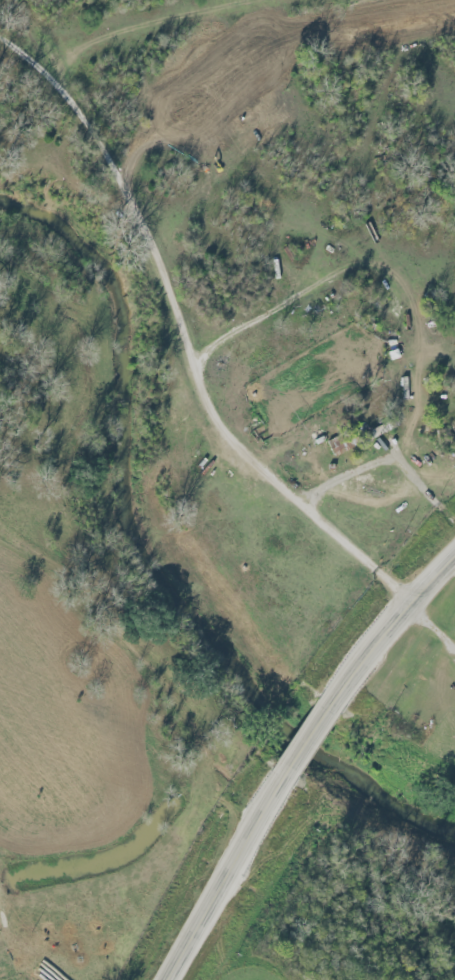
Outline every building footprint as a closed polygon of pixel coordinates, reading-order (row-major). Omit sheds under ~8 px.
[(374,439),(390,430),(397,427),(393,421),(371,433),(374,439)] [(360,447),(356,437),(333,446),(336,456),(360,447)]
